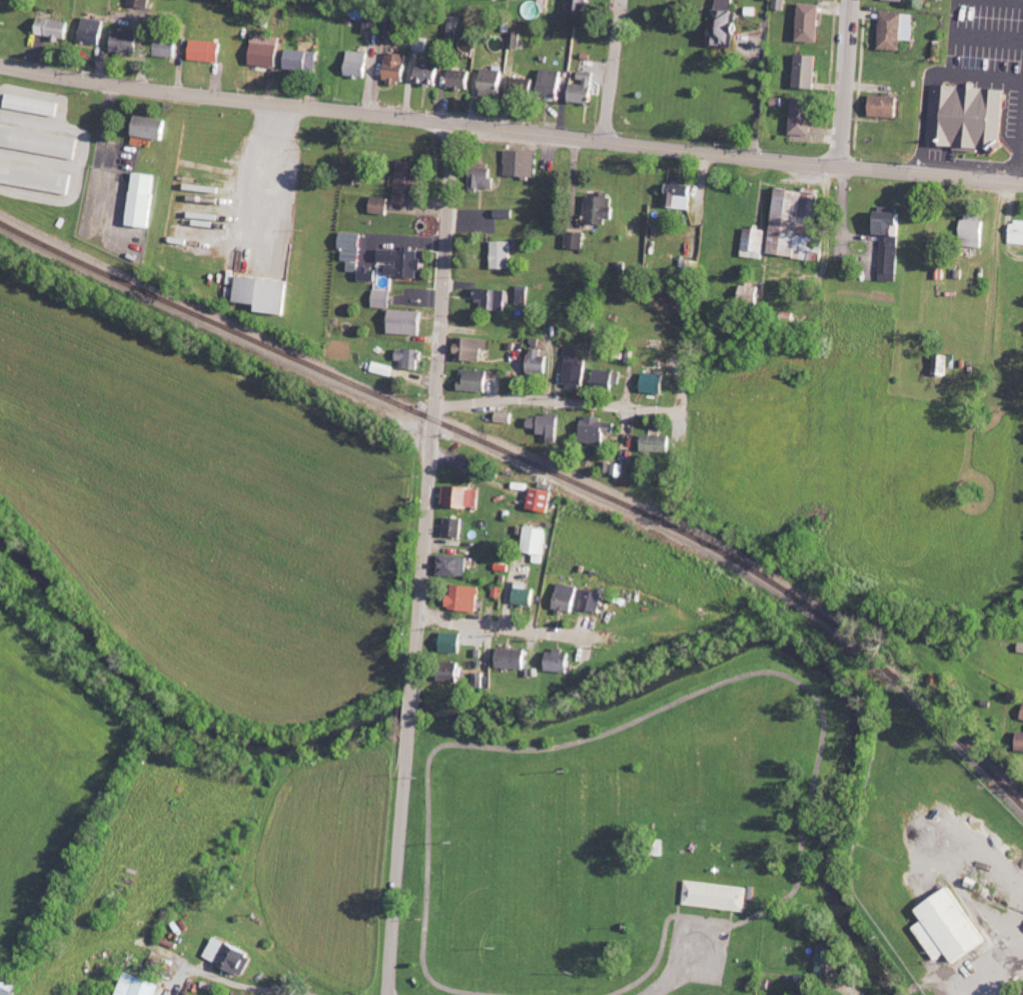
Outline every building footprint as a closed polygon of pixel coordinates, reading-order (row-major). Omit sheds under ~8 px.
[(152,8),(153,0),(131,0),(131,7),(152,8)] [(537,0),(535,0),(522,8),(531,22),(545,13),(537,0)] [(574,13),(590,14),(591,0),(574,0),(574,13)] [(727,12),(729,0),(714,0),(713,11),(709,10),(703,46),(729,50),(735,13),(727,12)] [(771,10),(786,10),(786,0),(772,0),(771,10)] [(816,42),(817,4),(796,3),(795,41),(816,42)] [(876,50),(898,51),(898,40),(911,41),(913,14),(878,12),(876,50)] [(69,42),(73,23),(42,16),(38,35),(54,38),(54,39),(69,42)] [(379,17),(366,17),(365,32),(379,33),(379,17)] [(82,42),(104,44),(106,20),(84,18),(82,42)] [(141,32),(114,31),(114,53),(141,53),(141,32)] [(181,37),(159,37),(159,57),(181,57),(181,37)] [(223,62),(224,42),(195,41),(194,61),(223,62)] [(281,43),(255,43),(254,66),(280,67),(281,43)] [(286,70),(320,71),(321,51),(287,50),(286,70)] [(348,76),(370,77),(371,53),(349,52),(348,76)] [(409,54),(388,53),(387,83),(408,83),(409,54)] [(792,88),(812,89),(814,56),(793,55),(792,88)] [(417,83),(441,86),(444,68),(420,65),(417,83)] [(473,89),(475,71),(452,69),(450,87),(473,89)] [(507,71),(484,69),(482,94),(504,97),(507,71)] [(565,71),(542,70),(541,97),(564,98),(565,71)] [(573,82),(571,102),(594,105),(598,73),(580,71),(579,82),(573,82)] [(534,79),(515,77),(513,95),(532,98),(534,79)] [(925,139),(935,140),(934,147),(996,151),(1000,90),(929,85),(925,139)] [(62,104),(10,93),(7,107),(59,118),(62,104)] [(897,117),(897,96),(867,95),(866,116),(897,117)] [(787,134),(807,136),(809,103),(788,102),(787,134)] [(153,148),(154,139),(168,141),(172,121),(139,115),(134,145),(153,148)] [(0,125),(0,146),(77,160),(81,140),(0,125)] [(539,152),(507,151),(506,177),(538,178),(539,152)] [(399,203),(421,206),(425,163),(403,160),(399,203)] [(75,174),(0,162),(0,183),(71,195),(75,174)] [(496,189),(497,170),(476,169),(475,188),(496,189)] [(154,228),(159,175),(136,173),(131,226),(154,228)] [(670,181),(668,208),(693,209),(694,182),(670,181)] [(766,231),(742,228),(739,256),(764,259),(765,253),(786,256),(786,258),(810,260),(811,254),(816,255),(818,237),(809,236),(814,194),(772,189),(766,231)] [(372,213),(390,215),(393,199),(374,196),(372,213)] [(609,219),(617,219),(617,208),(613,208),(613,197),(589,196),(588,224),(609,224),(609,219)] [(985,222),(978,222),(979,218),(957,217),(956,246),(984,248),(985,222)] [(1022,244),(1022,223),(1009,222),(1008,244),(1022,244)] [(362,268),(365,234),(343,232),(341,251),(345,251),(344,261),(350,262),(349,272),(361,273),(360,281),(379,283),(380,270),(362,268)] [(568,249),(586,250),(587,233),(569,232),(568,249)] [(514,270),(514,242),(496,242),(495,269),(514,270)] [(391,263),(391,276),(423,278),(424,251),(383,249),(382,262),(391,263)] [(287,315),(291,282),(242,276),(239,302),(263,305),(262,312),(287,315)] [(759,286),(736,284),(734,301),(757,304),(759,286)] [(531,287),(519,286),(517,304),(529,305),(531,287)] [(506,310),(507,290),(477,289),(476,301),(483,301),(483,309),(506,310)] [(393,290),(376,290),(375,309),(393,309),(393,290)] [(392,334),(425,335),(425,312),(393,311),(392,334)] [(484,362),(485,349),(491,350),(491,340),(461,338),(460,361),(484,362)] [(544,349),(530,348),(529,373),(550,374),(550,357),(544,356),(544,349)] [(403,370),(422,370),(422,350),(398,350),(398,362),(404,362),(403,370)] [(580,361),(580,350),(568,350),(566,388),(586,389),(587,361),(580,361)] [(946,355),(930,355),(930,376),(947,376),(946,355)] [(374,373),(394,376),(395,367),(375,363),(374,373)] [(491,392),(491,371),(463,370),(463,391),(491,392)] [(615,390),(615,383),(622,383),(622,371),(595,370),(594,389),(615,390)] [(643,391),(665,395),(668,376),(646,372),(643,391)] [(514,425),(516,414),(499,411),(497,421),(514,425)] [(551,443),(561,444),(563,417),(531,415),(530,428),(542,429),(541,434),(552,435),(551,443)] [(607,445),(608,433),(618,434),(618,423),(604,422),(604,417),(585,417),(584,444),(607,445)] [(643,452),(672,453),(672,436),(643,436),(643,452)] [(483,489),(446,488),(446,507),(482,508),(483,489)] [(531,509),(552,514),(557,493),(535,488),(531,509)] [(465,519),(448,518),(447,537),(464,537),(465,519)] [(551,530),(531,528),(528,555),(536,555),(535,563),(547,564),(551,530)] [(470,557),(442,556),(442,576),(469,577),(470,557)] [(530,589),(531,583),(518,581),(515,604),(535,607),(538,590),(530,589)] [(581,586),(559,584),(556,611),(578,613),(581,586)] [(482,588),(453,586),(452,611),(481,612),(482,588)] [(601,613),(604,593),(584,590),(581,610),(601,613)] [(443,652),(465,654),(466,634),(445,633),(443,652)] [(499,669),(529,670),(530,650),(499,649),(499,669)] [(573,654),(566,654),(566,651),(548,651),(548,672),(573,672),(573,654)] [(446,682),(463,683),(464,664),(447,663),(446,682)] [(1012,732),(1011,751),(1022,752),(1022,732),(1012,732)] [(751,887),(688,881),(685,905),(749,911),(751,887)] [(920,908),(927,920),(917,926),(938,961),(951,953),(957,962),(990,943),(956,886),(920,908)] [(247,975),(257,955),(219,935),(209,956),(247,975)] [(841,945),(819,945),(818,975),(840,975),(841,945)] [(29,979),(0,970),(0,994),(3,994),(24,994),(29,979)] [(160,982),(125,972),(119,994),(157,994),(160,982)]
